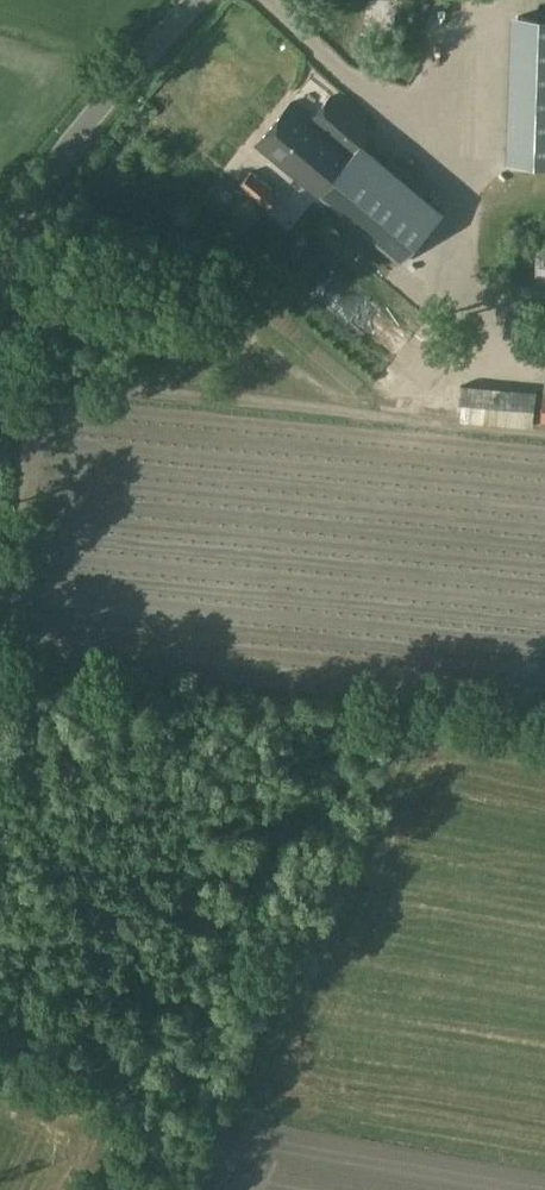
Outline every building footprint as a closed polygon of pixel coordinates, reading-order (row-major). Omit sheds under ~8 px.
[(518,16),(513,160),(544,162),(544,17),(518,16)] [(314,119),(293,101),(257,145),(299,179),(321,198),(366,143),(374,133),(331,98),(314,119)] [(366,143),(321,198),(399,265),(445,210),(366,143)] [(253,172),(241,184),(241,185),(268,210),(281,195),(253,172)] [(544,323),(544,285),(501,280),(495,317),(544,323)] [(463,423),(462,441),(536,442),(537,425),(463,423)]
